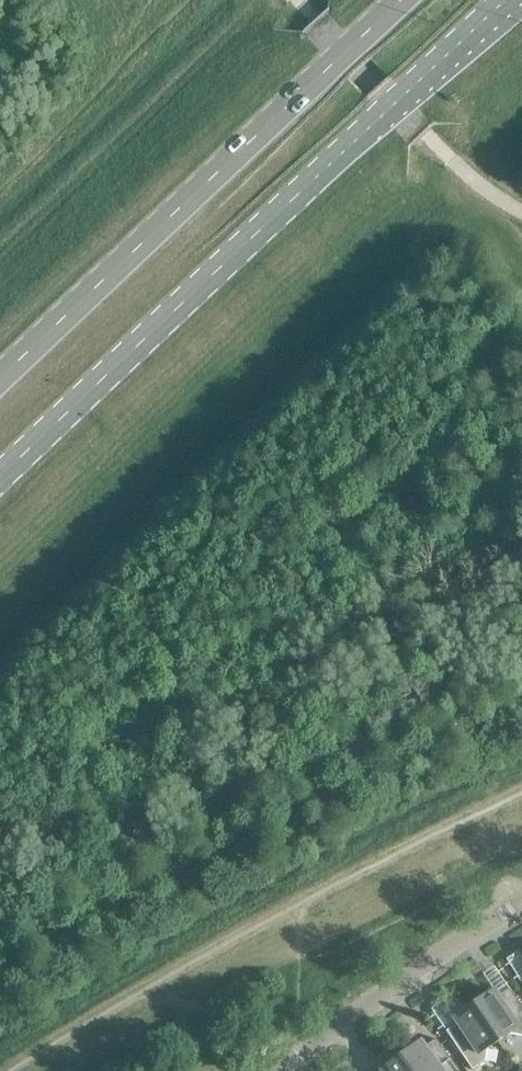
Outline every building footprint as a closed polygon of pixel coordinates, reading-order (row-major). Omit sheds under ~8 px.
[(474,1004),(498,1041),(510,1033),(521,1035),(521,1007),(509,988),(498,996),(494,991),(474,1004)] [(498,1041),(474,1004),(454,1018),(457,1023),(446,1031),(472,1070),(484,1061),(487,1049),(498,1041)] [(401,1056),(412,1070),(459,1070),(435,1038),(424,1047),(421,1041),(401,1056)] [(401,1056),(381,1070),(412,1070),(401,1056)]
